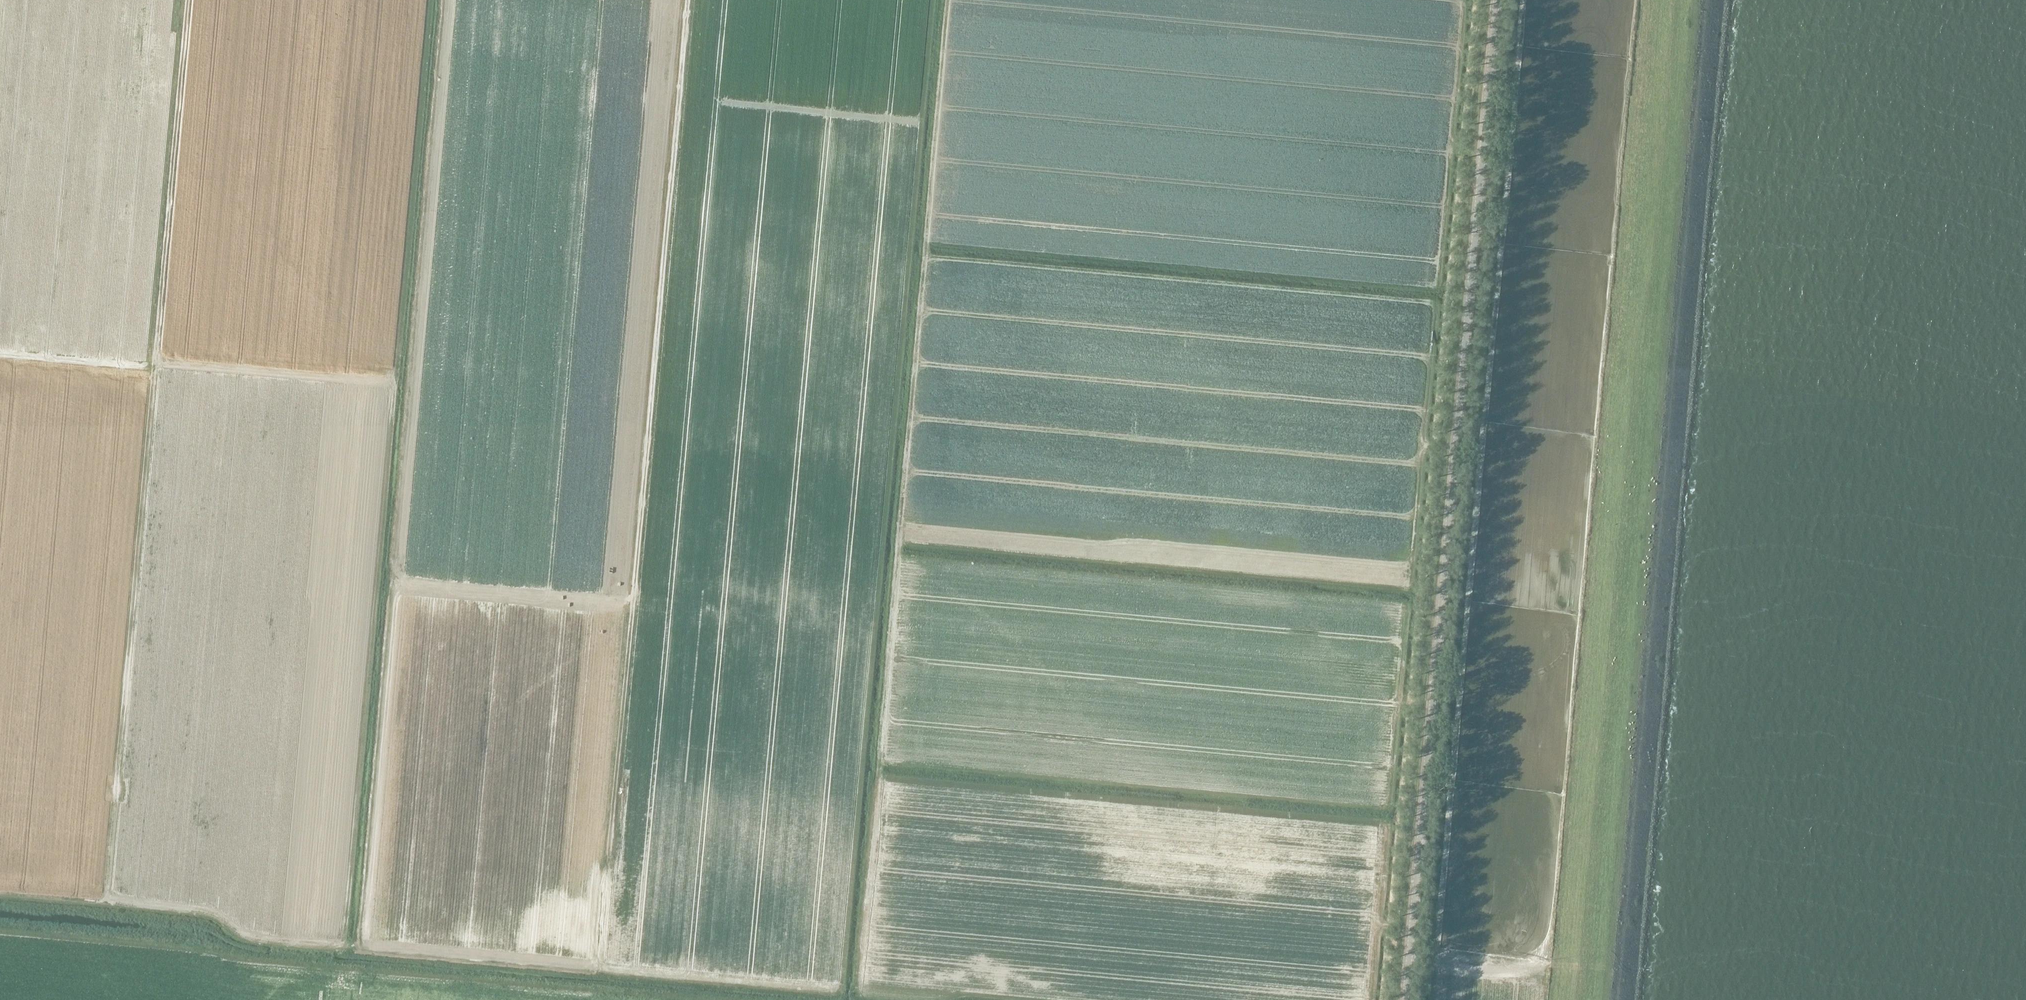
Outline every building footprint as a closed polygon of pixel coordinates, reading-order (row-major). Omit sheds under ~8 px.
[(1415,813),(1414,824),(1422,824),(1423,814),(1415,813)]
